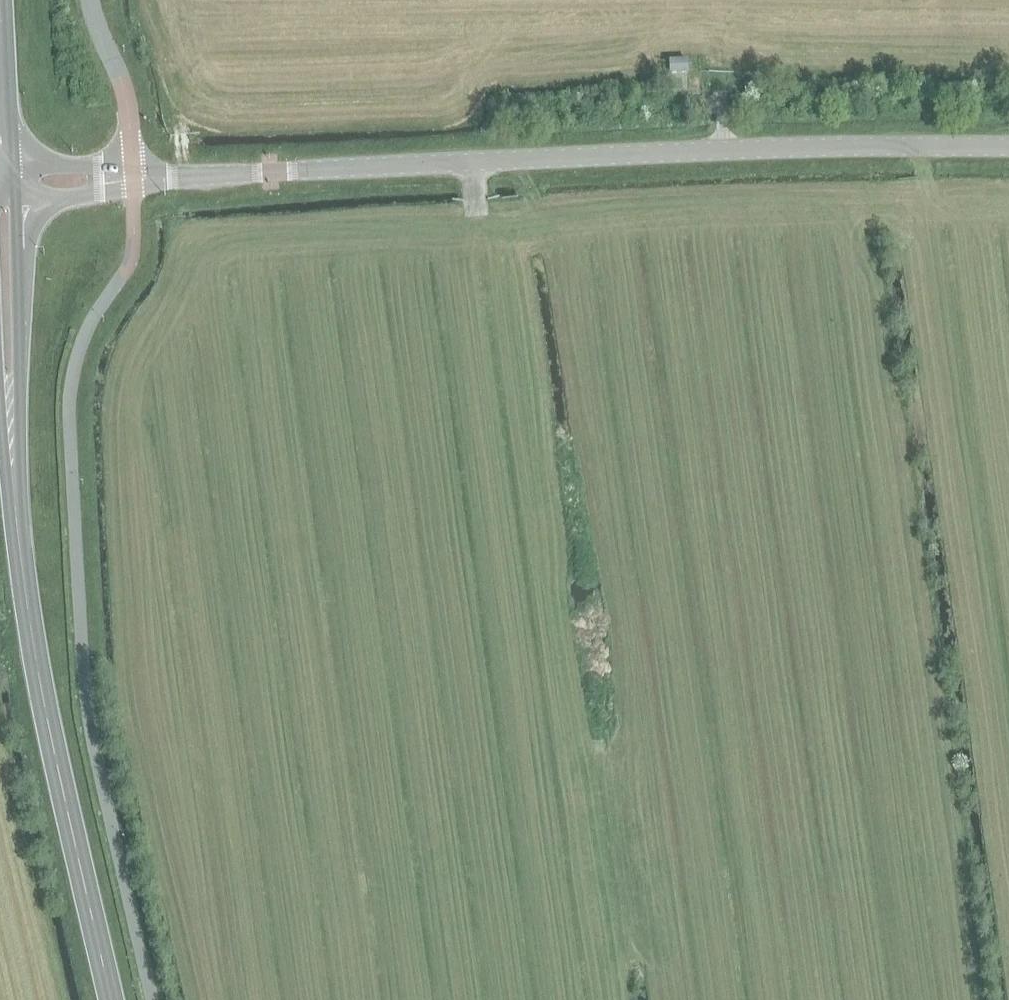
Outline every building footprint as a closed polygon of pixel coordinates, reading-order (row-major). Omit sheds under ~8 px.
[(668,62),(668,76),(687,75),(686,61),(668,62)]
